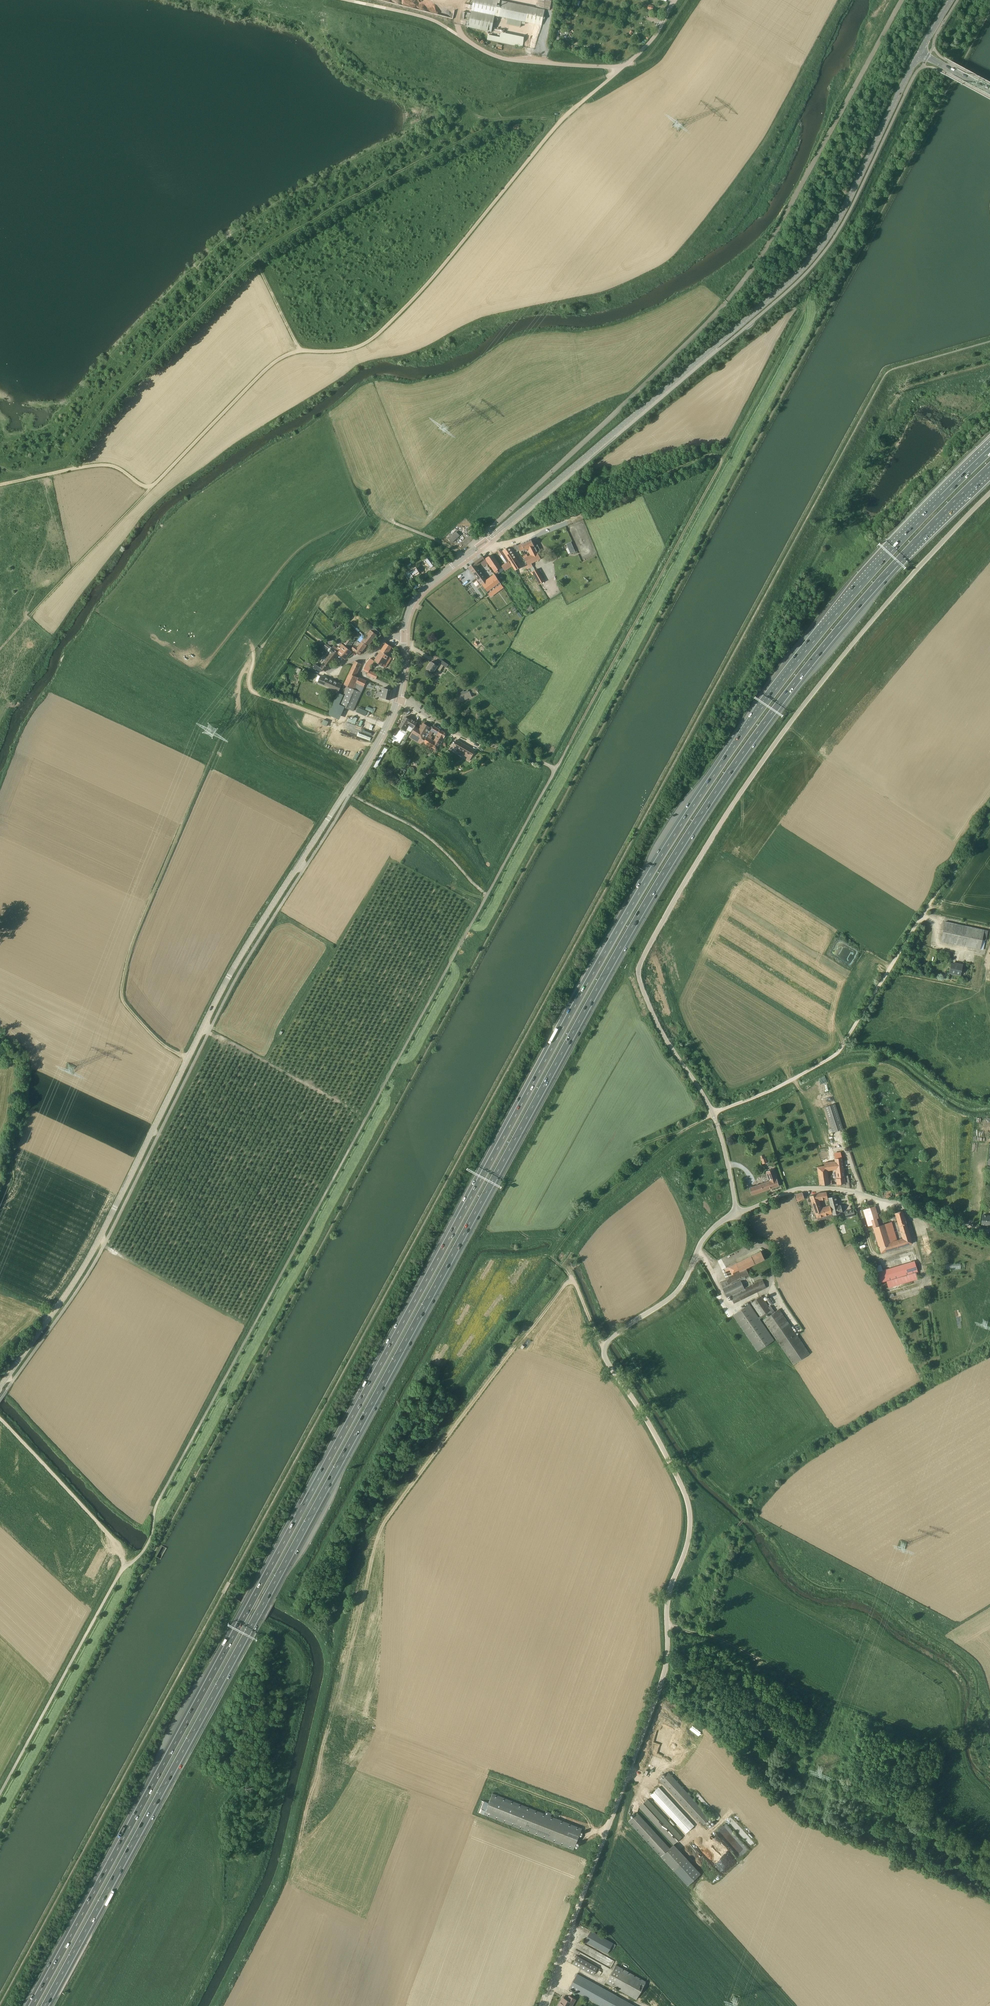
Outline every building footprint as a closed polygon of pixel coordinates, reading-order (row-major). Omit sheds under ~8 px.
[(504,31),(492,29),(498,0),(474,0),(473,5),(470,5),(469,9),(472,9),(468,27),(504,34),(504,31)] [(549,0),(539,0),(538,7),(550,10),(552,1),(549,0)] [(529,6),(529,7),(503,2),(500,17),(508,19),(507,25),(521,27),(522,21),(542,26),(545,10),(529,6)] [(449,539),(452,543),(460,536),(456,531),(455,532),(453,530),(444,538),(447,541),(449,539)] [(531,539),(518,546),(520,550),(520,551),(524,549),(525,551),(528,550),(531,555),(524,559),(528,565),(529,568),(533,566),(531,563),(541,558),(537,552),(540,551),(537,545),(534,546),(531,539)] [(571,542),(566,544),(571,554),(575,552),(571,542)] [(524,571),(518,561),(509,547),(502,551),(504,554),(513,567),(515,571),(518,575),(524,571)] [(513,567),(504,554),(502,551),(501,549),(497,551),(506,564),(502,566),(506,572),(513,567)] [(486,558),(491,566),(492,566),(495,571),(501,567),(492,554),(486,558)] [(482,563),(484,566),(488,563),(483,556),(469,566),(489,593),(502,583),(493,570),(487,575),(488,577),(486,578),(478,566),(482,563)] [(406,573),(405,573),(409,580),(420,573),(414,565),(409,568),(408,567),(404,570),(406,573)] [(540,568),(534,570),(540,584),(545,582),(540,568)] [(368,628),(376,635),(379,631),(371,625),(368,628)] [(351,649),(359,655),(368,644),(369,645),(377,635),(376,635),(368,628),(365,631),(368,633),(360,644),(357,642),(351,649)] [(328,650),(332,652),(320,668),(316,664),(313,667),(316,669),(317,668),(321,672),(323,669),(325,671),(339,654),(339,653),(332,647),(326,643),(323,648),(327,651),(328,650)] [(387,655),(392,647),(386,643),(374,661),(386,668),(390,660),(392,658),(387,655)] [(339,653),(339,654),(345,659),(351,651),(342,644),(338,649),(334,645),(332,647),(339,653)] [(447,668),(449,664),(441,660),(438,665),(432,661),(427,668),(434,672),(436,669),(440,671),(444,666),(447,668)] [(349,687),(350,688),(354,689),(359,678),(356,676),(361,664),(355,661),(344,685),(349,687)] [(376,679),(378,675),(371,671),(371,670),(369,669),(371,665),(366,663),(363,669),(368,672),(367,674),(376,679)] [(318,684),(338,693),(341,685),(321,676),(318,684)] [(359,678),(354,689),(361,693),(367,681),(359,678)] [(344,694),(346,694),(341,705),(342,706),(353,711),(361,693),(354,689),(350,688),(349,687),(344,685),(342,689),(346,691),(344,694)] [(392,690),(384,688),(383,693),(378,692),(377,697),(390,700),(392,690)] [(465,692),(464,691),(457,694),(459,697),(461,701),(472,696),(470,692),(469,692),(468,691),(465,693),(465,692)] [(356,712),(366,716),(368,711),(358,707),(356,712)] [(399,727),(404,729),(406,731),(409,725),(414,728),(418,723),(410,718),(409,719),(405,717),(399,727)] [(431,730),(433,727),(431,726),(430,727),(425,724),(421,730),(415,727),(411,733),(420,738),(419,741),(423,743),(424,742),(429,734),(431,730)] [(445,738),(447,733),(434,726),(433,727),(431,730),(429,734),(424,742),(437,750),(444,738),(445,738)] [(453,747),(460,750),(459,753),(467,758),(467,759),(469,761),(475,751),(457,740),(453,747)] [(983,949),(987,930),(943,921),(939,941),(983,949)] [(952,963),(950,973),(960,975),(962,966),(952,963)] [(844,1129),(836,1103),(825,1107),(833,1132),(844,1129)] [(826,1171),(828,1170),(836,1169),(838,1178),(836,1178),(837,1184),(850,1182),(849,1175),(845,1176),(843,1157),(842,1152),(835,1153),(836,1161),(832,1161),(825,1162),(825,1165),(826,1171)] [(829,1180),(828,1170),(826,1171),(825,1165),(822,1165),(817,1166),(814,1167),(815,1173),(819,1172),(820,1185),(832,1184),(832,1180),(829,1180)] [(773,1169),(766,1171),(770,1181),(749,1188),(752,1195),(779,1186),(777,1179),(773,1169)] [(699,1189),(702,1195),(708,1193),(705,1187),(699,1189)] [(908,1190),(892,1191),(883,1192),(883,1197),(883,1198),(886,1198),(893,1198),(909,1197),(908,1190)] [(827,1215),(832,1213),(829,1206),(822,1208),(819,1200),(828,1199),(827,1192),(817,1194),(810,1196),(817,1218),(827,1215)] [(795,1195),(796,1201),(805,1198),(803,1193),(795,1195)] [(838,1207),(835,1196),(829,1198),(833,1215),(840,1213),(843,1212),(841,1206),(838,1207)] [(871,1220),(877,1219),(879,1218),(876,1209),(875,1210),(874,1207),(875,1206),(863,1209),(868,1226),(872,1225),(871,1220)] [(846,1218),(855,1216),(854,1209),(845,1211),(846,1218)] [(903,1238),(910,1236),(902,1210),(895,1213),(899,1226),(903,1238)] [(982,1215),(981,1224),(989,1225),(989,1216),(982,1215)] [(871,1220),(872,1225),(876,1237),(881,1253),(912,1243),(910,1236),(903,1238),(896,1240),(891,1242),(886,1228),(885,1224),(879,1226),(877,1219),(871,1220)] [(896,1240),(892,1226),(886,1228),(891,1242),(896,1240)] [(855,1245),(858,1250),(867,1246),(864,1240),(855,1245)] [(761,1251),(722,1270),(726,1278),(746,1268),(765,1259),(761,1251)] [(885,1281),(887,1287),(917,1279),(915,1272),(916,1271),(913,1261),(882,1269),(880,1264),(873,1266),(878,1283),(885,1281)] [(746,1268),(726,1278),(730,1285),(723,1289),(727,1297),(731,1296),(734,1303),(767,1287),(763,1280),(745,1288),(741,1280),(750,1276),(746,1268)] [(761,1316),(759,1317),(760,1319),(768,1314),(770,1316),(764,1320),(794,1364),(810,1353),(798,1335),(780,1309),(775,1312),(771,1306),(770,1307),(762,1296),(752,1303),(761,1316)] [(775,1340),(760,1319),(759,1317),(750,1304),(734,1315),(758,1351),(775,1340)] [(703,1824),(711,1817),(669,1772),(660,1780),(698,1822),(700,1821),(703,1824)] [(650,1795),(686,1833),(695,1825),(659,1787),(650,1795)] [(482,1799),(477,1813),(576,1848),(584,1827),(552,1815),(553,1814),(494,1793),(491,1802),(482,1799)] [(674,1844),(677,1841),(683,1836),(648,1798),(639,1806),(674,1844)] [(628,1822),(673,1871),(687,1886),(701,1873),(674,1844),(669,1849),(637,1814),(628,1822)] [(715,1831),(738,1858),(748,1850),(725,1823),(715,1831)] [(719,1869),(724,1874),(736,1863),(732,1857),(719,1869)] [(608,1954),(614,1943),(591,1931),(585,1941),(608,1954)] [(606,1956),(590,1950),(590,1952),(593,1953),(592,1958),(604,1962),(606,1956)] [(573,1963),(593,1975),(598,1966),(577,1955),(573,1963)] [(636,1999),(646,1981),(616,1964),(606,1983),(636,1999)] [(569,1988),(601,2005),(637,2005),(577,1974),(569,1988)] [(575,1999),(570,1996),(567,2001),(563,1998),(560,2004),(559,2003),(557,2005),(571,2005),(575,1999)]
